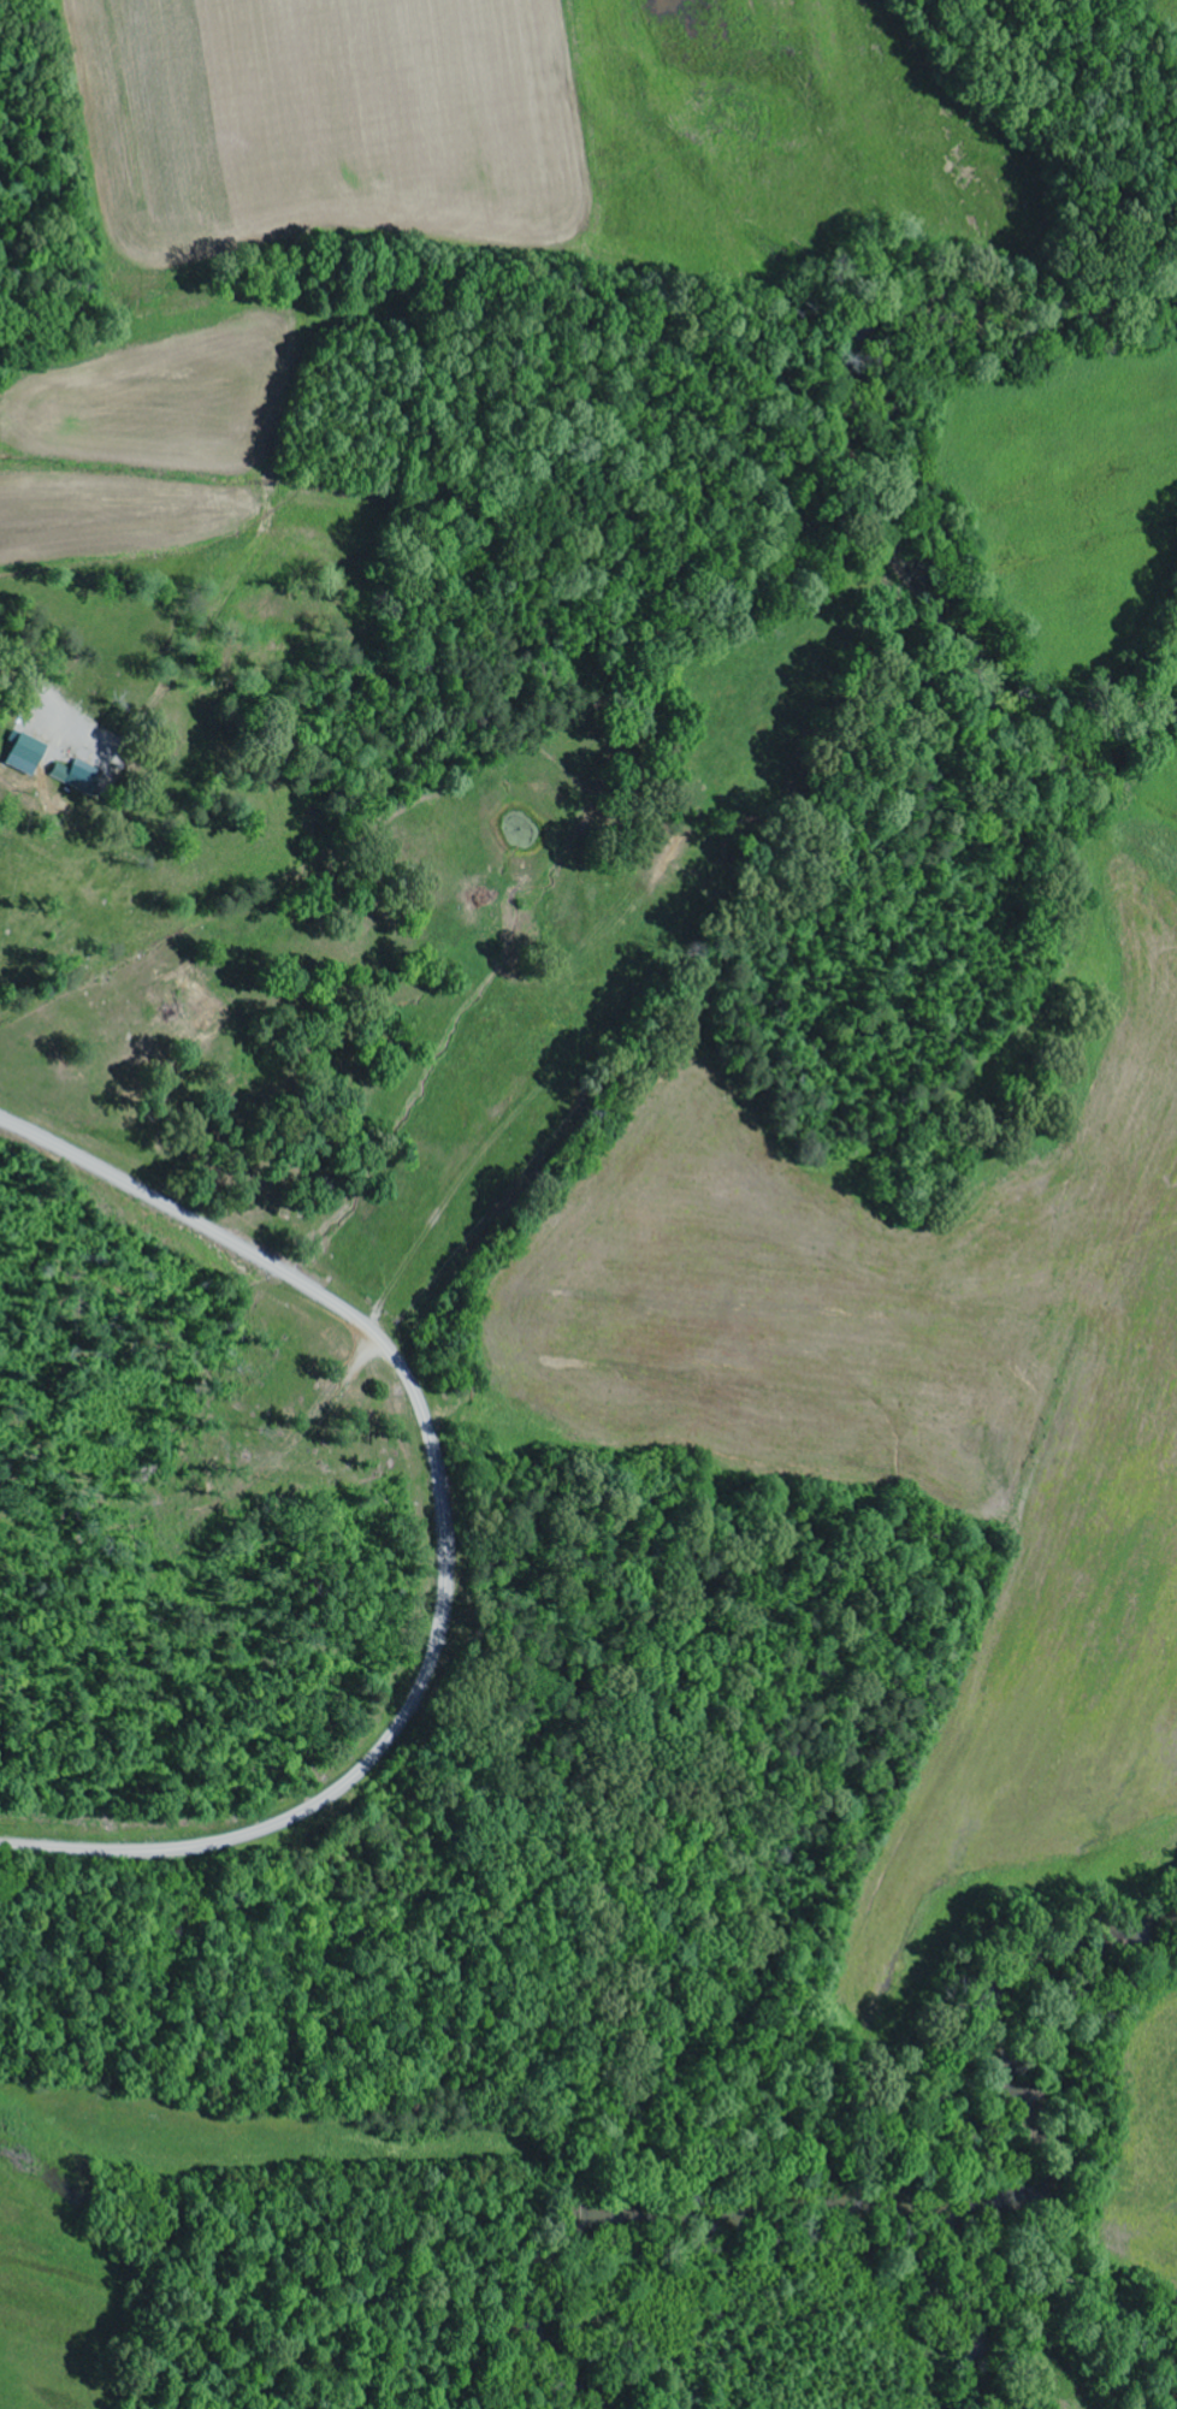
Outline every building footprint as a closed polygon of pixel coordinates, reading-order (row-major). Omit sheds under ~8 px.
[(8,764),(35,776),(48,744),(21,732),(8,764)]
